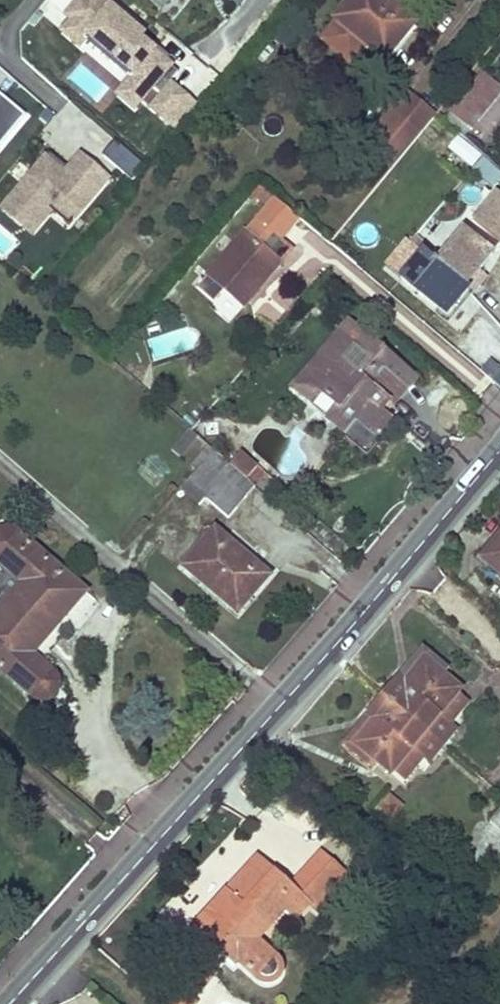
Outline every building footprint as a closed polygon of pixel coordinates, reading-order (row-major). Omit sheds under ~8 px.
[(319,36),(349,61),(365,42),(382,57),(410,24),(382,0),(350,0),(319,36)] [(186,88),(160,65),(124,103),(151,126),(186,88)] [(499,94),(499,89),(482,74),(450,113),(470,130),(499,94)] [(448,99),(419,75),(405,92),(433,116),(448,99)] [(433,116),(405,92),(376,126),(404,150),(433,116)] [(23,119),(0,98),(0,148),(23,119)] [(445,152),(469,171),(481,155),(457,137),(445,152)] [(102,159),(129,184),(143,170),(116,144),(102,159)] [(49,156),(4,209),(19,226),(41,203),(67,225),(101,176),(77,159),(67,169),(49,156)] [(471,173),(493,189),(499,180),(499,173),(481,159),(471,173)] [(474,220),(499,241),(499,197),(496,193),(474,220)] [(278,241),(254,220),(206,276),(242,307),(268,274),(257,265),(268,253),(278,241)] [(462,230),(434,264),(463,288),(491,254),(462,230)] [(434,264),(420,252),(398,278),(445,317),(466,291),(463,288),(434,264)] [(268,274),(278,262),(268,253),(257,265),(268,274)] [(475,299),(449,322),(499,379),(499,327),(475,299)] [(344,320),(290,387),(364,447),(388,417),(379,409),(386,400),(390,403),(413,375),(344,320)] [(180,455),(196,436),(189,429),(173,448),(180,455)] [(228,520),(256,487),(246,479),(236,470),(229,464),(208,445),(190,466),(194,470),(184,481),(186,483),(180,491),(200,509),(208,501),(228,520)] [(240,451),(229,464),(236,470),(248,457),(240,451)] [(248,457),(236,470),(246,479),(257,465),(248,457)] [(249,559),(214,529),(182,567),(237,614),(263,581),(245,564),(249,559)] [(23,582),(0,609),(0,669),(15,681),(21,686),(30,694),(38,698),(46,699),(52,698),(56,693),(58,689),(58,681),(54,674),(47,666),(30,655),(85,592),(56,567),(37,551),(23,537),(14,532),(6,530),(0,531),(0,532),(0,562),(23,582)] [(483,562),(499,576),(499,541),(483,562)] [(268,575),(249,559),(245,564),(263,581),(268,575)] [(396,679),(382,697),(441,746),(454,730),(438,716),(459,691),(422,660),(403,685),(396,679)] [(429,761),(441,746),(382,697),(368,716),(373,720),(353,743),(391,774),(412,747),(429,761)] [(404,802),(390,790),(378,804),(392,816),(404,802)] [(488,820),(499,832),(499,806),(488,820)] [(348,883),(317,856),(288,887),(257,858),(192,930),(232,966),(236,961),(256,981),(267,984),(277,978),(281,967),(276,957),(257,941),(285,910),(294,919),(307,906),(317,916),(348,883)] [(218,978),(207,967),(183,994),(195,1003),(218,978)] [(174,1003),(196,1003),(195,1003),(183,994),(174,1003)]
